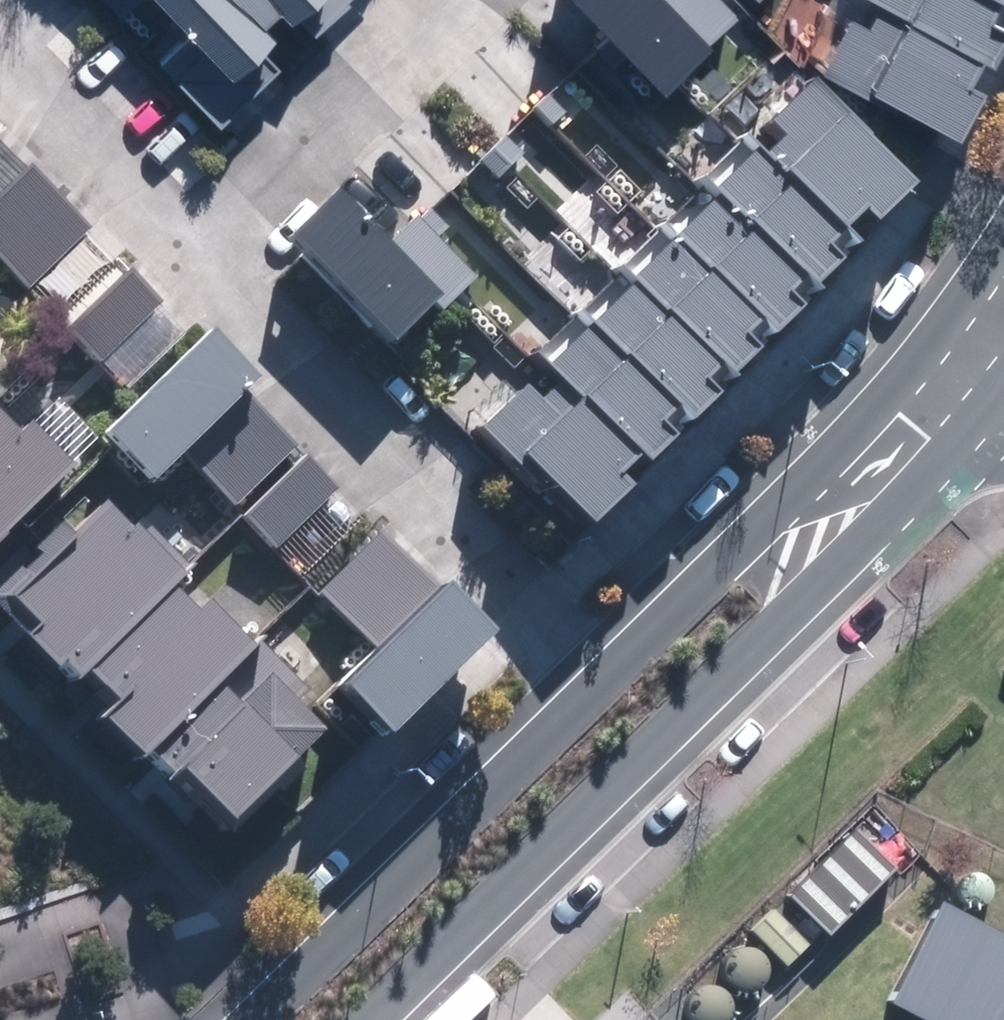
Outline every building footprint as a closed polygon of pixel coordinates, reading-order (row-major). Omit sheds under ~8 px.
[(212,121),(271,66),(248,42),(262,29),(253,21),(264,10),(272,19),(286,6),(307,28),(337,0),(150,0),(183,35),(155,61),(212,121)] [(652,86),(730,13),(718,0),(571,0),(652,86)] [(807,58),(942,126),(1003,1),(1003,0),(836,0),(807,58)] [(905,199),(800,92),(457,430),(561,537),(905,199)] [(24,171),(0,191),(0,271),(17,291),(84,236),(24,171)] [(321,193),(276,240),(384,343),(423,301),(434,312),(466,279),(409,225),(383,252),(321,193)] [(157,306),(125,272),(62,334),(96,367),(157,306)] [(255,385),(204,332),(92,436),(140,488),(174,456),(224,510),(292,446),(245,395),(255,385)] [(60,469),(17,427),(8,437),(0,429),(0,532),(60,469)] [(274,549),(330,488),(297,457),(241,518),(274,549)] [(54,522),(0,577),(0,610),(22,632),(8,646),(40,677),(49,669),(65,684),(178,567),(139,529),(129,539),(99,505),(68,536),(54,522)] [(379,741),(479,634),(377,539),(318,602),(368,649),(327,693),(379,741)] [(131,761),(242,652),(198,607),(187,619),(164,595),(81,677),(112,708),(95,724),(131,761)] [(216,693),(144,762),(214,829),(312,728),(258,676),(230,705),(216,693)] [(936,895),(885,997),(920,1014),(919,1019),(1003,1019),(1003,928),(936,895)] [(770,909),(746,930),(780,969),(804,947),(770,909)] [(756,988),(760,983),(762,977),(762,971),(760,965),(757,960),(751,956),(745,954),(739,955),(733,957),(728,961),(725,967),(724,973),(725,979),(728,985),(732,989),(738,992),(745,993),(751,991),(756,988)] [(723,1018),(725,1012),(725,1006),(723,1000),(719,995),(714,991),(708,989),(702,990),(696,992),(691,996),(688,1002),(687,1008),(688,1014),(691,1019),(721,1019),(723,1018)]
